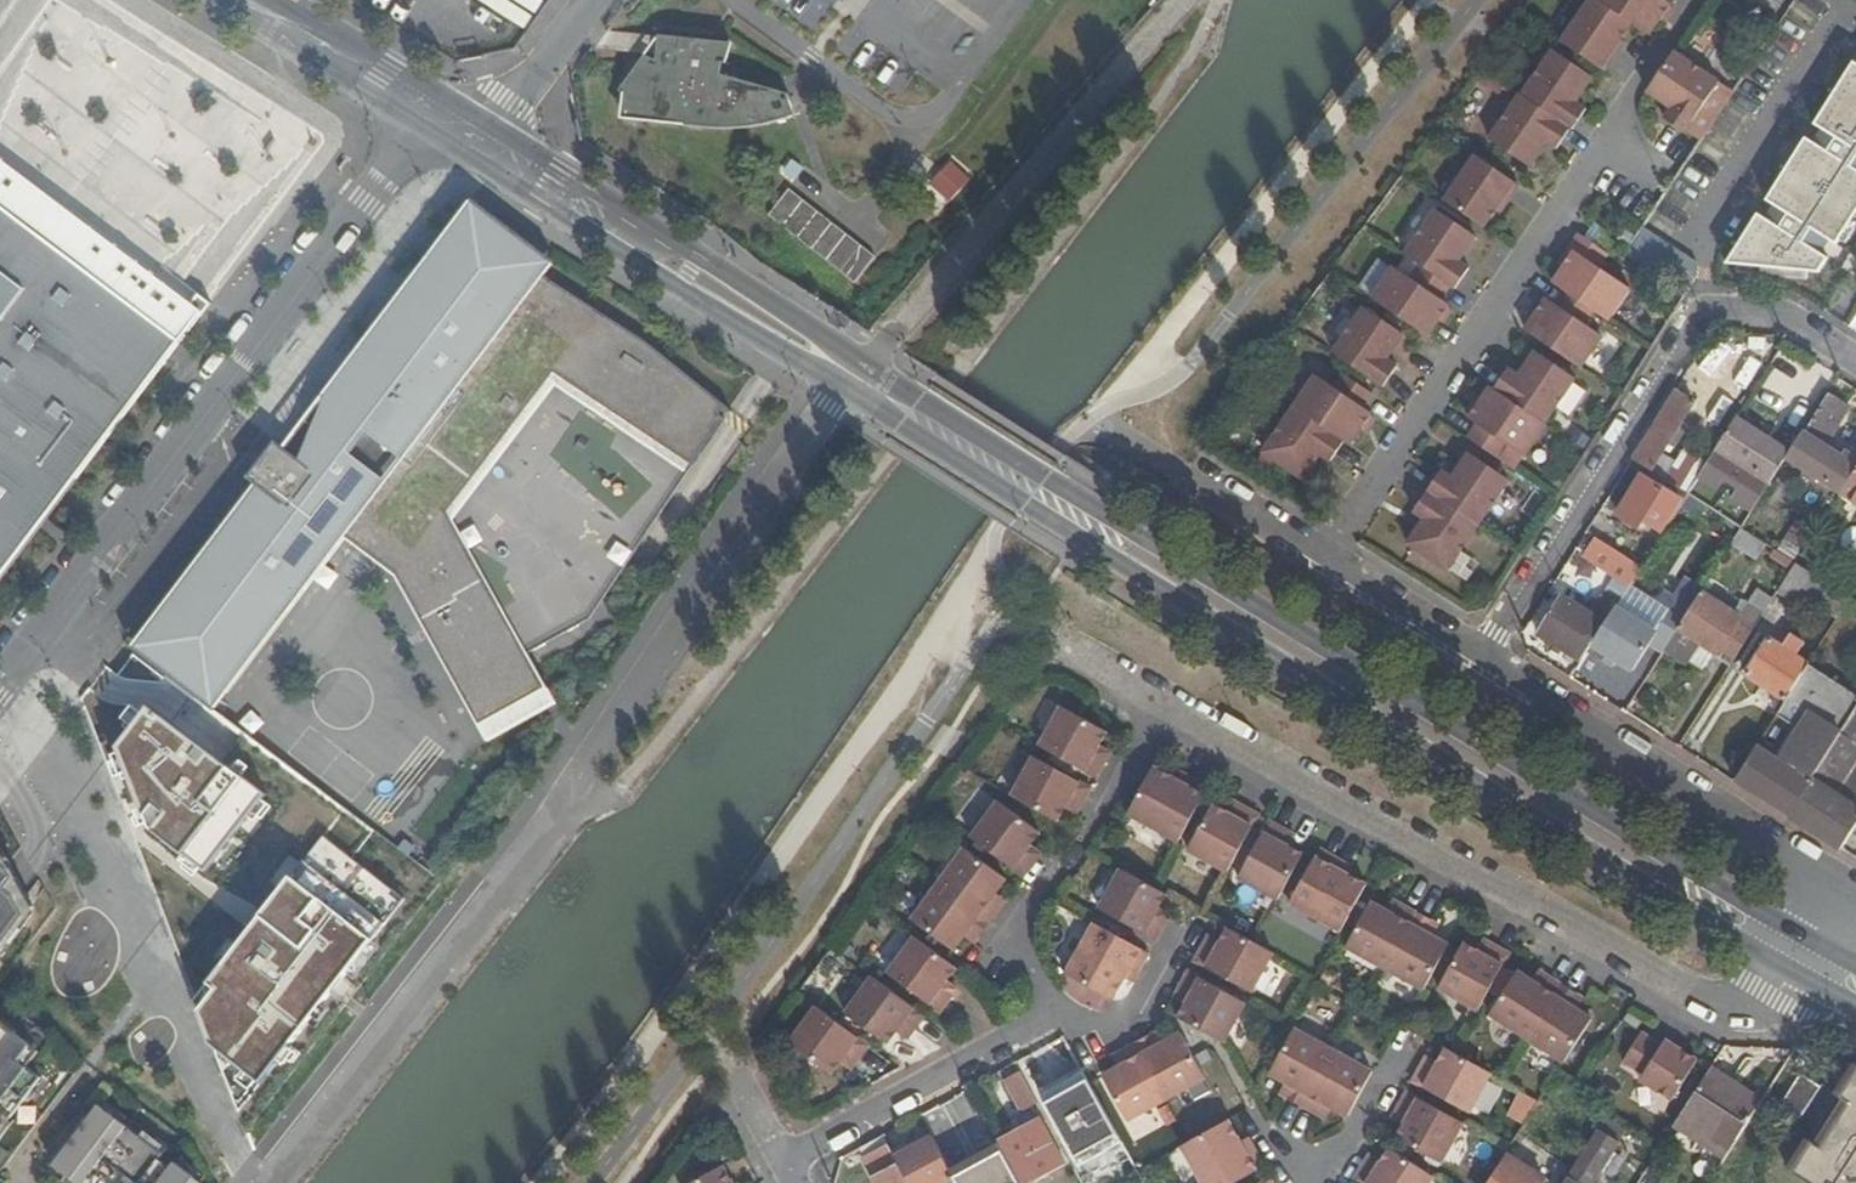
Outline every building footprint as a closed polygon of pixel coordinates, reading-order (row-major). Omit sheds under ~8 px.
[(1597,0),(1585,0),(1558,40),(1597,66),(1628,21),(1597,0)] [(1628,21),(1645,33),(1666,2),(1664,0),(1597,0),(1628,21)] [(607,33),(590,58),(637,62),(652,62),(661,39),(607,33)] [(728,46),(661,39),(652,62),(637,62),(625,85),(626,97),(654,114),(655,125),(707,130),(707,128),(754,129),(799,117),(794,96),(727,78),(728,46)] [(1550,49),(1519,94),(1572,128),(1570,126),(1583,106),(1575,99),(1591,76),(1550,49)] [(1664,119),(1685,133),(1686,131),(1702,141),(1729,100),(1714,90),(1719,83),(1675,53),(1648,92),(1671,109),(1664,119)] [(1852,66),(1724,267),(1814,273),(1855,206),(1855,69),(1852,66)] [(1719,83),(1714,90),(1729,100),(1734,93),(1719,83)] [(1572,128),(1519,94),(1519,95),(1517,94),(1487,139),(1527,167),(1544,141),(1557,150),(1572,128)] [(631,125),(655,125),(654,114),(626,97),(631,125)] [(0,144),(0,582),(210,304),(0,144)] [(1512,180),(1474,153),(1443,198),(1481,226),(1512,180)] [(875,257),(789,189),(768,215),(855,282),(875,257)] [(545,276),(556,261),(471,197),(322,395),(324,396),(298,460),(282,447),(275,441),(123,642),(178,683),(190,666),(225,692),(343,536),(397,576),(479,723),(544,687),(524,655),(591,615),(510,474),(441,425),(488,359),(601,431),(620,408),(692,466),(724,418),(718,413),(723,407),(728,411),(730,409),(646,342),(550,281),(545,276)] [(1432,206),(1404,252),(1454,286),(1468,265),(1457,258),(1474,233),(1432,206)] [(1554,282),(1613,322),(1631,296),(1597,273),(1606,259),(1575,239),(1558,265),(1563,268),(1554,282)] [(1390,267),(1371,297),(1428,335),(1448,303),(1439,298),(1449,283),(1420,263),(1410,279),(1390,267)] [(1554,282),(1543,298),(1554,306),(1545,320),(1536,314),(1525,331),(1582,369),(1613,322),(1554,282)] [(1360,309),(1333,350),(1383,384),(1396,364),(1386,357),(1401,333),(1360,309)] [(1746,335),(1743,353),(1766,357),(1768,339),(1746,335)] [(1507,370),(1495,389),(1545,423),(1575,378),(1534,351),(1518,377),(1507,370)] [(1775,357),(1751,397),(1777,413),(1801,372),(1775,357)] [(510,474),(591,615),(692,466),(620,408),(601,431),(488,359),(441,425),(510,474)] [(1313,377),(1265,450),(1305,478),(1323,454),(1333,460),(1346,440),(1349,442),(1368,413),(1361,408),(1370,394),(1341,374),(1331,389),(1313,377)] [(1545,423),(1495,389),(1493,391),(1489,388),(1469,419),(1478,424),(1468,438),(1499,459),(1510,444),(1525,454),(1545,423)] [(1692,404),(1674,391),(1631,460),(1654,475),(1686,495),(1693,486),(1656,462),(1692,404)] [(322,395),(282,447),(298,460),(324,396),(322,395)] [(1855,466),(1855,459),(1840,449),(1837,453),(1823,444),(1826,439),(1845,408),(1826,395),(1806,427),(1805,426),(1788,452),(1784,460),(1838,495),(1855,466)] [(1784,460),(1788,452),(1736,418),(1698,478),(1715,489),(1736,458),(1771,480),(1784,460)] [(1826,439),(1823,444),(1837,453),(1840,449),(1826,439)] [(1428,490),(1478,523),(1507,479),(1469,454),(1452,478),(1441,471),(1428,490)] [(1838,495),(1855,506),(1855,466),(1838,495)] [(1686,495),(1654,475),(1649,481),(1646,480),(1622,518),(1641,531),(1646,523),(1662,533),(1686,495)] [(1715,489),(1698,478),(1693,486),(1686,495),(1739,529),(1740,529),(1748,516),(1713,493),(1715,489)] [(1407,544),(1446,571),(1478,523),(1428,490),(1413,512),(1424,519),(1407,544)] [(1752,537),(1740,529),(1730,544),(1743,551),(1752,537)] [(1640,567),(1593,538),(1581,557),(1622,583),(1630,583),(1640,567)] [(1790,570),(1794,564),(1772,550),(1768,556),(1790,570)] [(1849,599),(1794,564),(1790,570),(1783,582),(1838,617),(1849,599)] [(1660,616),(1677,627),(1697,597),(1680,586),(1660,616)] [(1746,608),(1760,616),(1770,601),(1756,592),(1746,608)] [(1677,627),(1662,652),(1681,664),(1685,659),(1695,644),(1709,653),(1713,655),(1738,616),(1734,614),(1699,593),(1697,597),(1677,627)] [(1535,633),(1580,661),(1591,644),(1616,604),(1603,596),(1589,617),(1558,598),(1535,633)] [(1616,604),(1591,644),(1631,669),(1647,644),(1658,627),(1655,625),(1618,602),(1616,604)] [(1713,655),(1730,666),(1760,616),(1746,608),(1740,604),(1734,614),(1738,616),(1713,655)] [(1647,644),(1661,652),(1662,652),(1677,627),(1660,616),(1655,625),(1658,627),(1647,644)] [(1746,676),(1784,700),(1806,666),(1809,663),(1794,653),(1799,644),(1790,639),(1784,648),(1770,639),(1746,676)] [(1695,644),(1685,659),(1699,668),(1709,653),(1695,644)] [(190,666),(178,683),(213,709),(225,692),(190,666)] [(1734,782),(1787,816),(1845,726),(1854,713),(1855,709),(1855,699),(1836,686),(1837,684),(1806,666),(1784,700),(1775,716),(1809,736),(1799,750),(1782,740),(1772,756),(1756,747),(1734,782)] [(153,705),(121,746),(152,826),(209,870),(268,794),(153,705)] [(1062,709),(1040,748),(1097,780),(1107,762),(1096,755),(1100,748),(1108,733),(1062,709)] [(1845,726),(1855,735),(1855,714),(1854,713),(1845,726)] [(1787,816),(1840,849),(1855,824),(1855,810),(1850,805),(1855,795),(1855,746),(1854,745),(1855,741),(1855,735),(1845,726),(1787,816)] [(1111,754),(1100,748),(1096,755),(1107,762),(1111,754)] [(1035,758),(1012,799),(1058,824),(1067,808),(1071,800),(1083,807),(1093,789),(1035,758)] [(1178,780),(1155,767),(1127,818),(1178,846),(1211,789),(1194,778),(1189,786),(1178,780)] [(1182,771),(1178,780),(1189,786),(1194,778),(1182,771)] [(1071,800),(1067,808),(1079,814),(1083,807),(1071,800)] [(1000,803),(972,840),(1024,879),(1036,864),(1026,855),(1032,848),(1041,834),(1000,803)] [(1235,819),(1241,808),(1234,804),(1228,816),(1235,819)] [(1228,874),(1259,819),(1241,808),(1235,819),(1228,816),(1213,807),(1188,853),(1228,874)] [(1279,902),(1304,856),(1289,848),(1281,844),(1287,833),(1269,823),(1238,880),(1279,902)] [(1281,844),(1289,848),(1295,838),(1287,833),(1281,844)] [(255,926),(201,1010),(239,1109),(406,898),(328,837),(255,926)] [(8,866),(0,877),(0,886),(24,904),(13,919),(23,926),(36,907),(0,843),(0,860),(8,866)] [(1042,856),(1032,848),(1026,855),(1036,864),(1042,856)] [(1341,933),(1369,883),(1348,872),(1336,865),(1339,857),(1322,848),(1290,906),(1341,933)] [(964,849),(938,885),(991,926),(1002,909),(991,901),(996,893),(1006,879),(964,849)] [(1336,865),(1348,872),(1352,864),(1339,857),(1336,865)] [(1168,898),(1155,890),(1122,873),(1099,913),(1157,945),(1166,927),(1155,921),(1159,914),(1168,898)] [(991,926),(938,885),(911,922),(953,953),(963,938),(969,931),(979,940),(991,926)] [(23,926),(13,919),(24,904),(0,886),(0,956),(23,926)] [(1007,902),(996,893),(991,901),(1002,909),(1007,902)] [(1395,899),(1389,913),(1395,917),(1403,903),(1395,899)] [(1347,948),(1386,970),(1418,912),(1403,903),(1395,917),(1389,913),(1372,904),(1347,948)] [(1386,970),(1426,993),(1450,947),(1436,939),(1428,934),(1434,921),(1418,912),(1386,970)] [(1155,921),(1166,927),(1170,919),(1159,914),(1155,921)] [(1428,934),(1436,939),(1442,925),(1434,921),(1428,934)] [(1065,975),(1081,985),(1114,1003),(1126,982),(1133,970),(1140,974),(1149,956),(1093,926),(1065,975)] [(1251,995),(1273,956),(1255,946),(1227,930),(1218,945),(1214,953),(1203,947),(1193,965),(1251,995)] [(963,938),(974,948),(979,940),(969,931),(963,938)] [(946,984),(957,970),(915,939),(888,976),(939,1014),(952,998),(942,991),(946,984)] [(1218,945),(1207,939),(1203,947),(1214,953),(1218,945)] [(1486,942),(1481,954),(1489,958),(1494,946),(1486,942)] [(1440,991),(1480,1013),(1511,957),(1494,946),(1489,958),(1481,954),(1465,945),(1440,991)] [(1126,982),(1133,987),(1140,974),(1133,970),(1126,982)] [(1542,970),(1534,983),(1541,987),(1549,975),(1542,970)] [(1492,1017),(1529,1041),(1565,985),(1549,975),(1541,987),(1534,983),(1519,973),(1492,1017)] [(1245,1005),(1188,974),(1179,992),(1190,998),(1186,1005),(1178,1020),(1223,1045),(1245,1005)] [(851,1006),(864,986),(849,976),(836,996),(851,1006)] [(912,1033),(924,1017),(872,978),(844,1015),(886,1047),(896,1032),(901,1025),(912,1033)] [(942,991),(952,998),(956,992),(946,984),(942,991)] [(1565,985),(1529,1041),(1567,1065),(1595,1022),(1579,1012),(1572,1008),(1580,995),(1565,985)] [(1190,998),(1179,992),(1175,999),(1186,1005),(1190,998)] [(1572,1008),(1579,1012),(1588,1000),(1580,995),(1572,1008)] [(858,1065),(869,1048),(817,1008),(790,1046),(831,1077),(842,1063),(847,1057),(858,1065)] [(13,1118),(43,1079),(29,1068),(22,1062),(33,1047),(0,1021),(0,1108),(13,1118)] [(901,1025),(896,1032),(906,1040),(912,1033),(901,1025)] [(1302,1111),(1334,1053),(1294,1031),(1269,1076),(1285,1085),(1293,1089),(1286,1102),(1302,1111)] [(1159,1033),(1151,1037),(1157,1050),(1165,1046),(1159,1033)] [(1697,1061),(1665,1041),(1661,1047),(1640,1035),(1622,1064),(1643,1076),(1640,1082),(1672,1103),(1697,1061)] [(1135,1046),(1166,1104),(1206,1082),(1191,1056),(1180,1038),(1165,1046),(1157,1050),(1151,1037),(1135,1046)] [(1126,1068),(1118,1072),(1103,1082),(1127,1126),(1166,1104),(1135,1046),(1119,1055),(1126,1068)] [(41,1052),(33,1047),(22,1062),(29,1068),(41,1052)] [(1422,1067),(1412,1084),(1468,1114),(1489,1075),(1455,1056),(1443,1049),(1436,1063),(1432,1072),(1422,1067)] [(1348,1119),(1373,1074),(1334,1053),(1302,1111),(1318,1119),(1326,1107),(1334,1111),(1348,1119)] [(1119,1055),(1111,1059),(1118,1072),(1126,1068),(1119,1055)] [(852,1071),(858,1065),(847,1057),(842,1063),(852,1071)] [(1427,1059),(1422,1067),(1432,1072),(1436,1063),(1427,1059)] [(1853,1066),(1834,1096),(1837,1097),(1808,1142),(1806,1140),(1786,1171),(1805,1182),(1855,1182),(1855,1068),(1853,1066)] [(1037,1105),(1020,1074),(1005,1083),(1021,1113),(1037,1105)] [(1082,1075),(1041,1097),(1078,1167),(1119,1146),(1082,1075)] [(1818,1088),(1798,1075),(1778,1106),(1799,1120),(1818,1088)] [(1705,1078),(1677,1122),(1727,1154),(1759,1105),(1733,1088),(1729,1094),(1705,1078)] [(1293,1089),(1285,1085),(1278,1098),(1286,1102),(1293,1089)] [(1408,1117),(1403,1125),(1396,1139),(1441,1165),(1463,1124),(1407,1093),(1398,1111),(1408,1117)] [(175,1162),(170,1168),(159,1160),(164,1154),(99,1104),(90,1116),(82,1109),(75,1119),(82,1124),(74,1133),(76,1135),(53,1165),(76,1182),(203,1182),(175,1162)] [(1326,1124),(1334,1111),(1326,1107),(1318,1119),(1326,1124)] [(1398,1111),(1394,1119),(1403,1125),(1408,1117),(1398,1111)] [(996,1143),(1018,1182),(1031,1182),(1063,1166),(1039,1121),(996,1143)] [(1178,1148),(1199,1182),(1235,1182),(1262,1168),(1253,1150),(1245,1154),(1239,1143),(1227,1122),(1188,1143),(1178,1148)] [(1622,1136),(1604,1124),(1568,1182),(1593,1182),(1622,1136)] [(862,1148),(868,1159),(888,1148),(882,1137),(862,1148)] [(907,1182),(955,1182),(932,1139),(894,1159),(907,1182)] [(1246,1139),(1239,1143),(1245,1154),(1253,1150),(1246,1139)] [(894,1159),(888,1148),(868,1159),(865,1161),(877,1182),(907,1182),(894,1159)] [(1433,1178),(1389,1149),(1380,1163),(1375,1172),(1366,1166),(1355,1182),(1356,1182),(1430,1182),(1433,1178)] [(999,1155),(956,1178),(958,1182),(1014,1182),(999,1155)] [(1488,1182),(1542,1182),(1543,1181),(1505,1156),(1488,1182)] [(1371,1158),(1366,1166),(1375,1172),(1380,1163),(1371,1158)] [(723,1167),(694,1182),(732,1182),(723,1167)]
